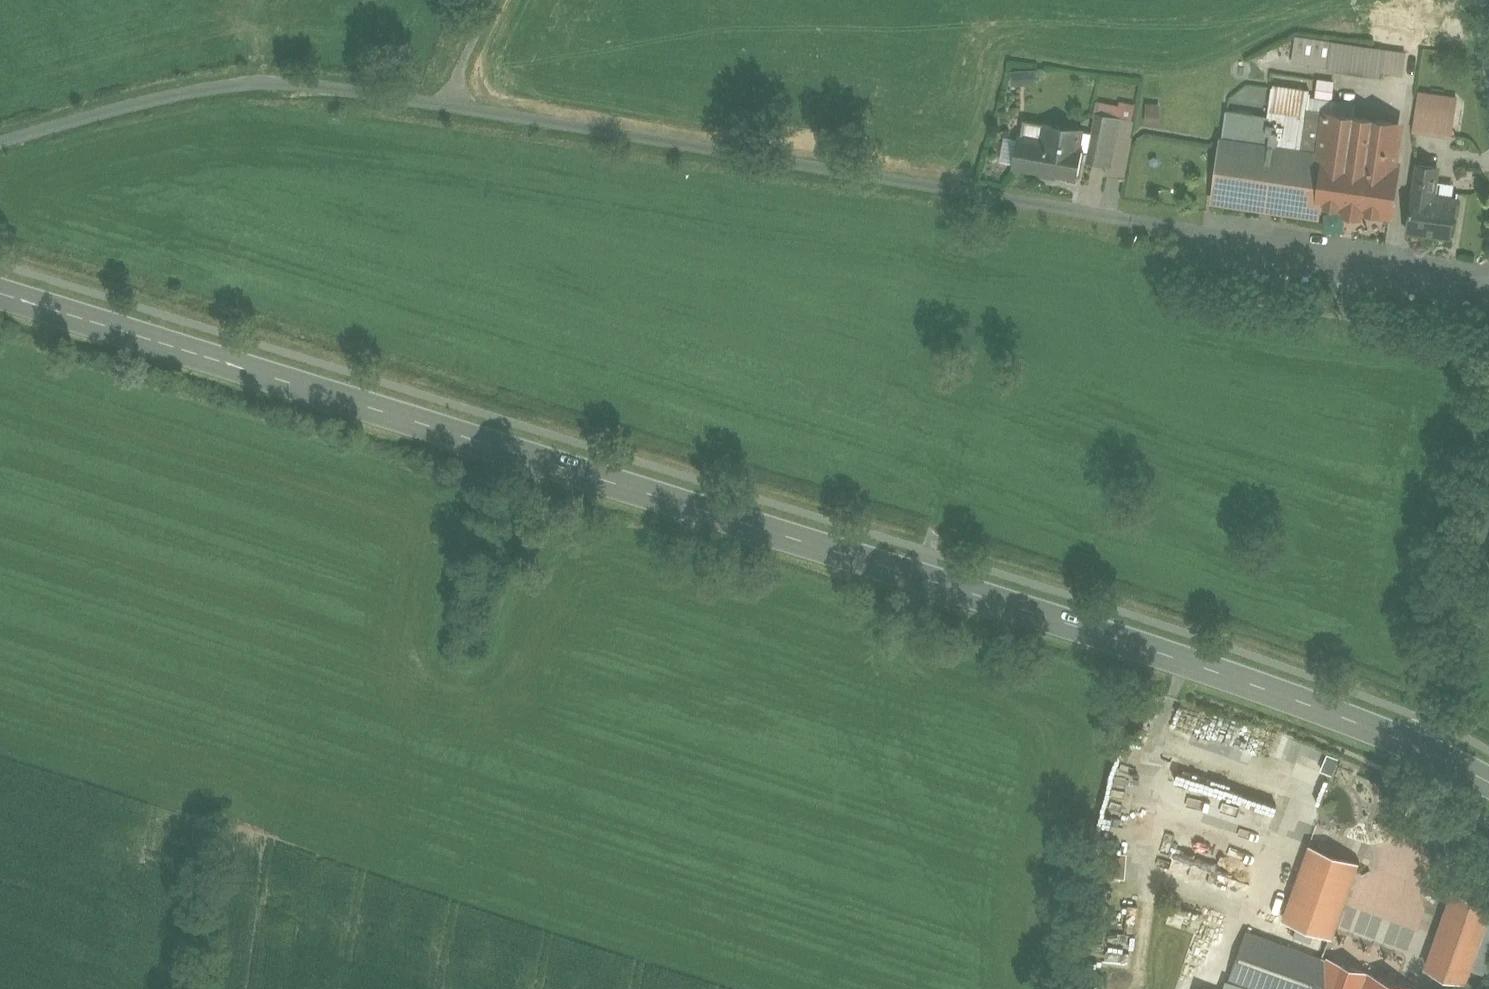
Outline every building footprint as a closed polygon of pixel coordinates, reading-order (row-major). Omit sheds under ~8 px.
[(1290,38),(1287,60),(1322,64),(1322,68),(1375,74),(1375,71),(1398,73),(1401,51),(1290,38)] [(1032,67),(1004,68),(1005,86),(1033,85),(1032,67)] [(1320,207),(1388,217),(1402,124),(1308,110),(1311,92),(1271,86),(1266,116),(1226,110),(1213,202),(1318,217),(1320,207)] [(1418,93),(1414,129),(1452,134),(1456,98),(1418,93)] [(1144,122),(1158,122),(1158,102),(1144,102),(1144,122)] [(1094,113),(1085,161),(1108,165),(1113,133),(1128,135),(1130,120),(1094,113)] [(1010,169),(1077,183),(1084,152),(1080,151),(1084,132),(1020,119),(1010,169)] [(1436,160),(1410,156),(1400,231),(1448,237),(1454,193),(1432,190),(1436,160)] [(1098,876),(1124,876),(1125,846),(1099,845),(1098,876)] [(1330,939),(1356,863),(1303,845),(1277,921),(1330,939)] [(1448,887),(1420,965),(1466,981),(1488,918),(1488,902),(1448,887)] [(1239,986),(1247,988),(1406,988),(1243,926),(1223,980),(1219,988),(1238,988),(1239,986)]
